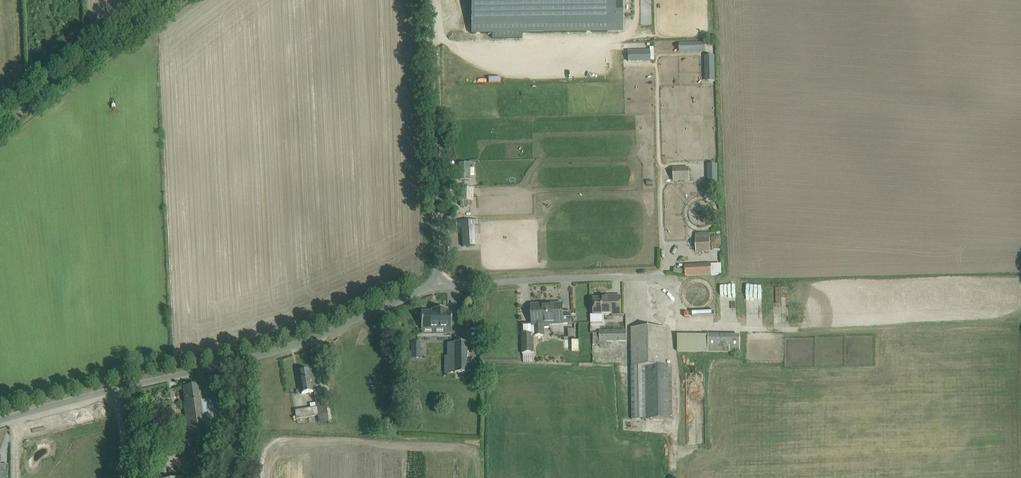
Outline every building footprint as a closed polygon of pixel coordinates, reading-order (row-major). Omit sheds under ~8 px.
[(471,33),(492,33),(492,38),(522,38),(522,33),(622,31),(621,0),(471,0),(471,33)] [(679,43),(680,53),(705,52),(705,43),(679,43)] [(628,51),(628,62),(652,61),(651,49),(628,51)] [(715,56),(705,56),(706,82),(716,82),(715,56)] [(468,180),(468,163),(459,164),(460,180),(468,180)] [(718,164),(708,164),(709,190),(719,190),(718,164)] [(674,181),(689,180),(689,169),(674,169),(674,181)] [(473,201),(473,189),(460,189),(460,201),(473,201)] [(459,221),(459,226),(462,226),(463,246),(473,245),(472,225),(477,225),(477,220),(459,221)] [(710,232),(695,233),(696,251),(698,251),(698,250),(710,250),(710,232)] [(613,298),(593,299),(594,315),(621,314),(621,296),(613,296),(613,298)] [(532,305),(532,315),(533,325),(534,325),(534,328),(536,328),(537,335),(544,335),(544,328),(550,327),(550,325),(563,325),(562,304),(532,305)] [(415,328),(446,328),(446,311),(443,311),(443,310),(431,310),(431,311),(416,311),(415,328)] [(748,324),(765,324),(765,312),(748,312),(748,324)] [(631,365),(631,375),(631,419),(672,419),(671,375),(671,365),(667,365),(666,328),(631,328),(632,365),(631,365)] [(600,333),(593,333),(594,345),(600,345),(600,346),(607,346),(607,341),(626,341),(626,330),(600,331),(600,333)] [(533,352),(532,334),(523,334),(524,362),(532,362),(532,352),(533,352)] [(678,351),(712,352),(712,335),(679,334),(678,351)] [(714,334),(714,352),(745,353),(745,335),(714,334)] [(420,342),(411,342),(411,358),(420,358),(420,342)] [(445,342),(445,352),(445,372),(467,372),(467,342),(445,342)] [(298,371),(300,381),(302,394),(313,392),(311,379),(309,369),(298,371)] [(180,422),(182,432),(183,441),(216,437),(211,399),(202,400),(200,385),(183,387),(185,402),(183,403),(186,421),(180,422)] [(296,411),(297,419),(322,415),(321,404),(326,403),(324,389),(315,391),(317,407),(296,411)] [(129,398),(130,404),(131,414),(142,412),(140,402),(142,402),(141,396),(129,398)]
